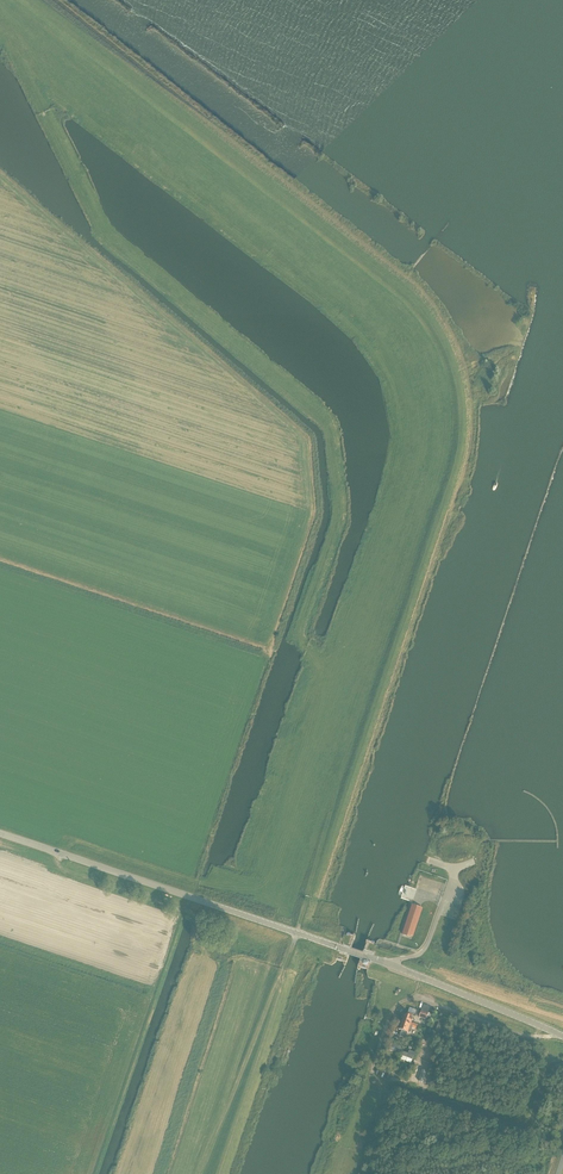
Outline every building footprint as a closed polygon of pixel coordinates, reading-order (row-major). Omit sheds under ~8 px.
[(413,936),(422,907),(421,907),(413,904),(403,935),(408,936),(408,935),(413,936)] [(420,1017),(426,1020),(428,1013),(422,1011),(420,1017)] [(403,1022),(417,1027),(418,1024),(414,1023),(411,1022),(413,1018),(412,1017),(414,1015),(408,1013),(407,1016),(405,1015),(403,1022)] [(417,1027),(403,1022),(400,1029),(402,1030),(400,1036),(406,1038),(408,1032),(410,1033),(411,1032),(412,1029),(416,1030),(417,1027)] [(404,1051),(402,1056),(412,1059),(414,1055),(415,1056),(416,1053),(409,1050),(408,1053),(404,1051)] [(370,1109),(377,1111),(381,1092),(374,1091),(370,1109)]
